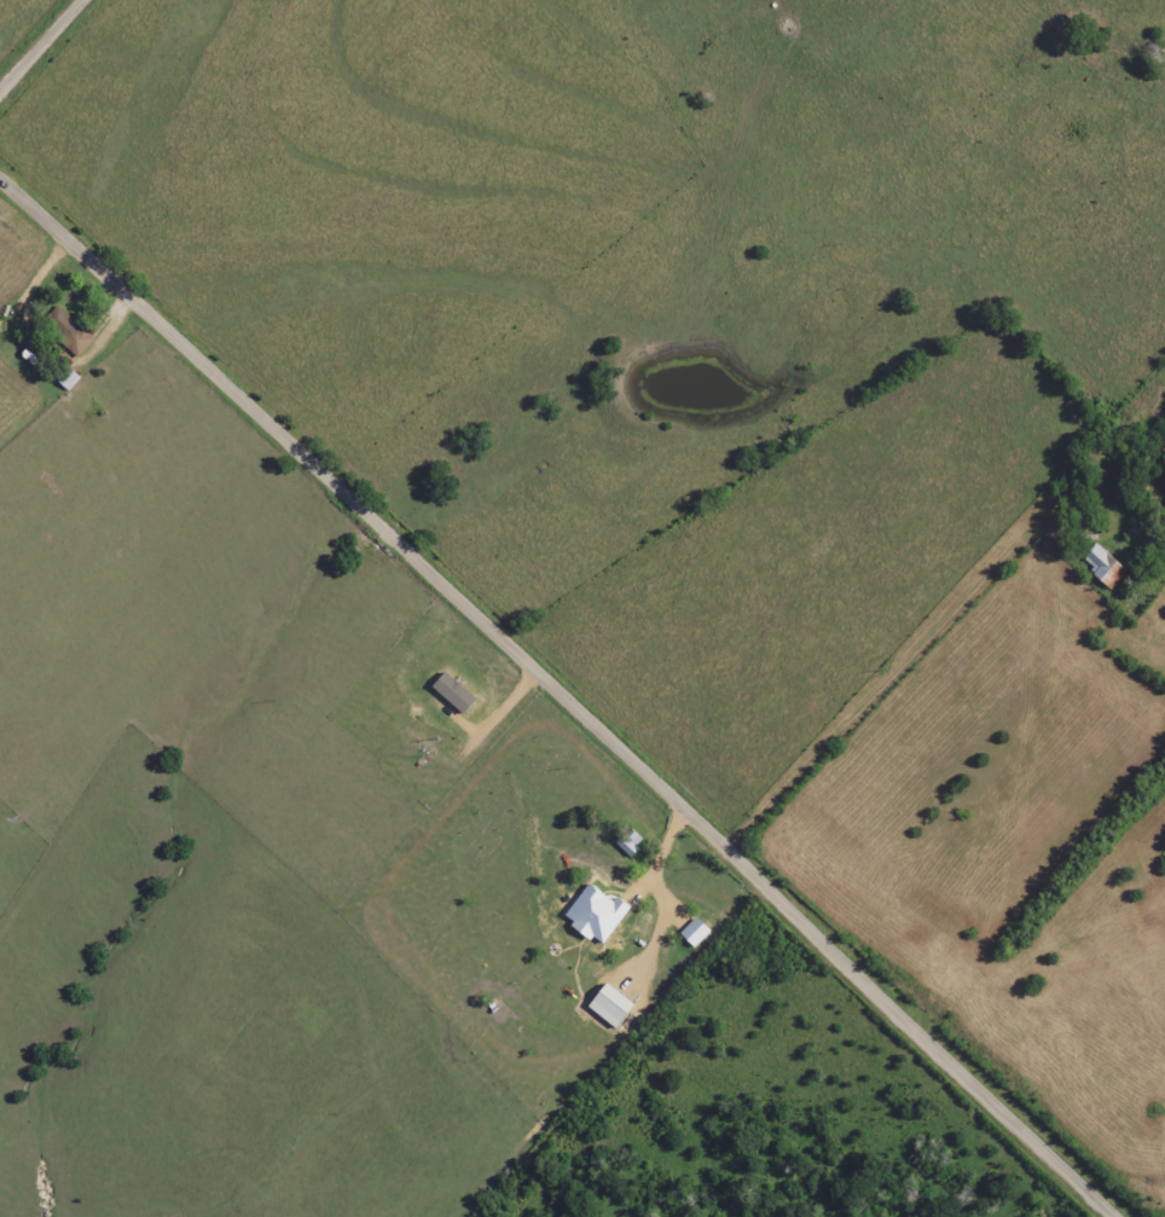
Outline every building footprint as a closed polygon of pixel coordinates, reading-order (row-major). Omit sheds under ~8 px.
[(82,355),(94,336),(62,315),(50,334),(82,355)] [(56,381),(69,392),(81,379),(68,368),(56,381)] [(1112,591),(1128,570),(1096,545),(1084,560),(1094,568),(1089,574),(1112,591)] [(463,715),(476,700),(446,672),(432,687),(463,715)] [(630,907),(616,898),(613,902),(588,884),(563,920),(602,947),(630,907)] [(680,936),(695,949),(710,933),(695,919),(680,936)] [(588,1007),(615,1029),(634,1006),(606,984),(588,1007)]
